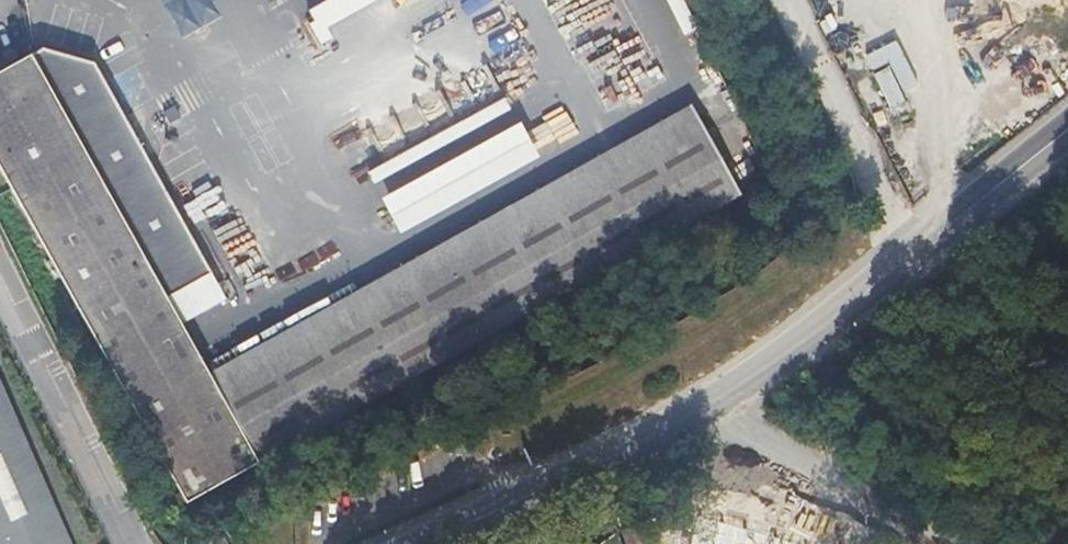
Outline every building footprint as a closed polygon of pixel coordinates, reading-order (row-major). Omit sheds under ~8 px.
[(175,37),(216,21),(208,0),(161,0),(175,37)] [(303,8),(316,33),(380,0),(320,0),(303,8)] [(405,261),(211,370),(168,295),(212,270),(93,61),(42,47),(0,71),(0,168),(190,499),(743,188),(693,98),(548,179),(405,261)] [(890,109),(905,103),(888,66),(873,72),(890,109)] [(396,231),(540,159),(520,119),(514,122),(503,100),(365,168),(396,231)] [(0,397),(0,543),(66,543),(0,397)] [(661,519),(663,507),(644,503),(641,515),(661,519)] [(806,540),(692,514),(686,542),(656,534),(657,543),(805,543),(806,540)] [(642,523),(619,531),(623,543),(648,543),(642,523)]
